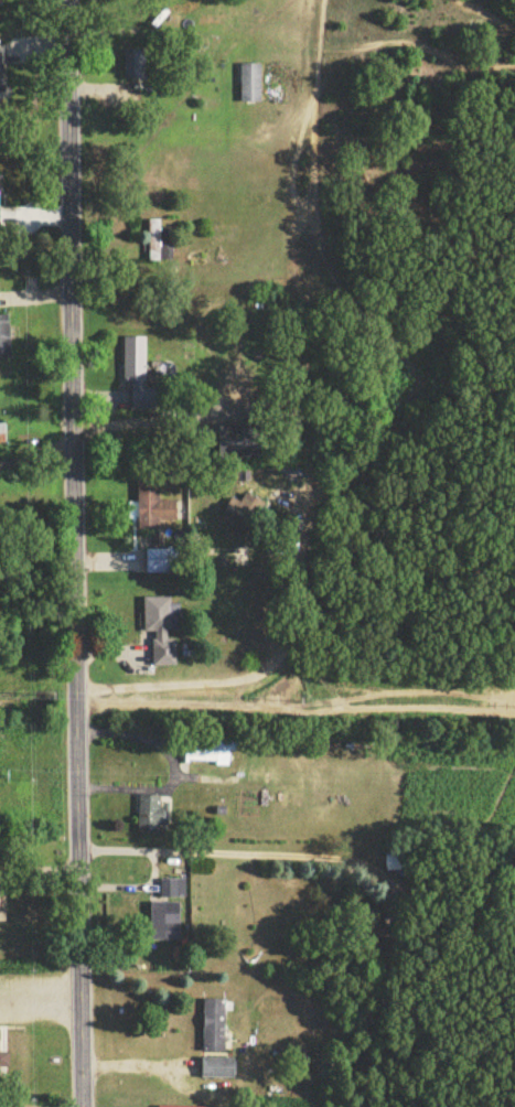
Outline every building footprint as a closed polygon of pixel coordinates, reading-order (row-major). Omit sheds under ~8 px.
[(124,83),(144,83),(144,64),(124,64),(124,83)] [(240,106),(262,106),(262,67),(240,67),(240,106)] [(149,264),(170,264),(170,252),(161,252),(161,223),(149,223),(149,264)] [(12,362),(11,318),(0,318),(0,362),(12,362)] [(123,388),(147,388),(147,340),(123,340),(123,388)] [(161,532),(161,525),(177,525),(177,492),(165,492),(165,482),(139,482),(139,532),(161,532)] [(249,543),(267,503),(247,495),(242,505),(231,500),(218,529),(249,543)] [(147,577),(179,577),(179,553),(147,553),(147,577)] [(144,601),(145,636),(153,635),(155,669),(180,668),(178,600),(144,601)] [(234,744),(188,743),(188,766),(233,767),(234,744)] [(138,836),(157,836),(157,799),(138,799),(138,836)] [(180,905),(152,905),(152,942),(180,942),(180,905)] [(203,1003),(203,1055),(226,1055),(226,1003),(203,1003)] [(10,1079),(9,1057),(0,1057),(0,1049),(0,1079),(10,1079)] [(236,1062),(202,1062),(202,1083),(236,1083),(236,1062)]
